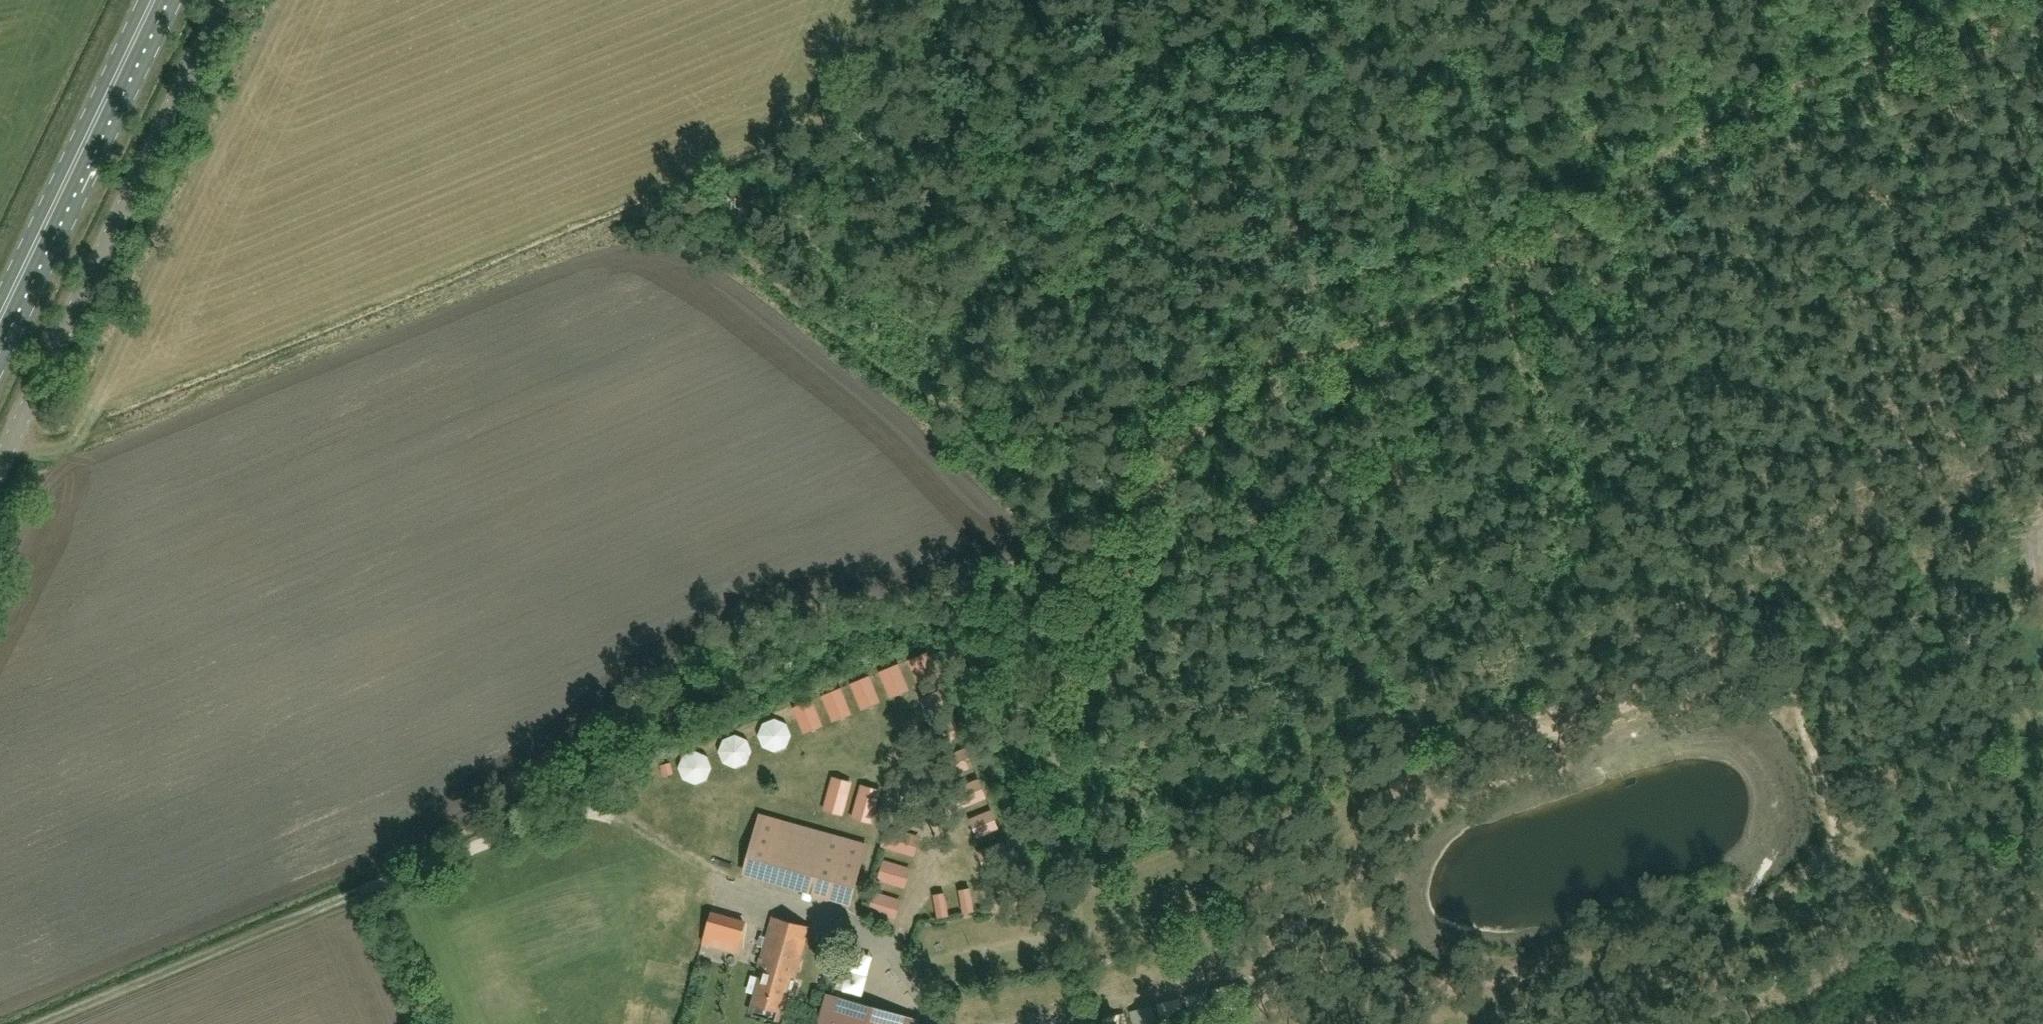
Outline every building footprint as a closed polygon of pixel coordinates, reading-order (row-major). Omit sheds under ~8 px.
[(764,813),(746,874),(848,904),(867,843),(764,813)] [(892,839),(892,864),(927,865),(927,839),(892,839)] [(885,887),(912,899),(921,878),(894,867),(885,887)] [(883,898),(877,919),(906,927),(912,907),(883,898)] [(745,921),(711,911),(702,943),(737,951),(745,921)] [(778,1020),(781,1009),(790,977),(796,978),(807,938),(769,928),(758,967),(763,969),(751,1013),(778,1020)] [(831,1009),(827,1023),(882,1023),(831,1009)]
